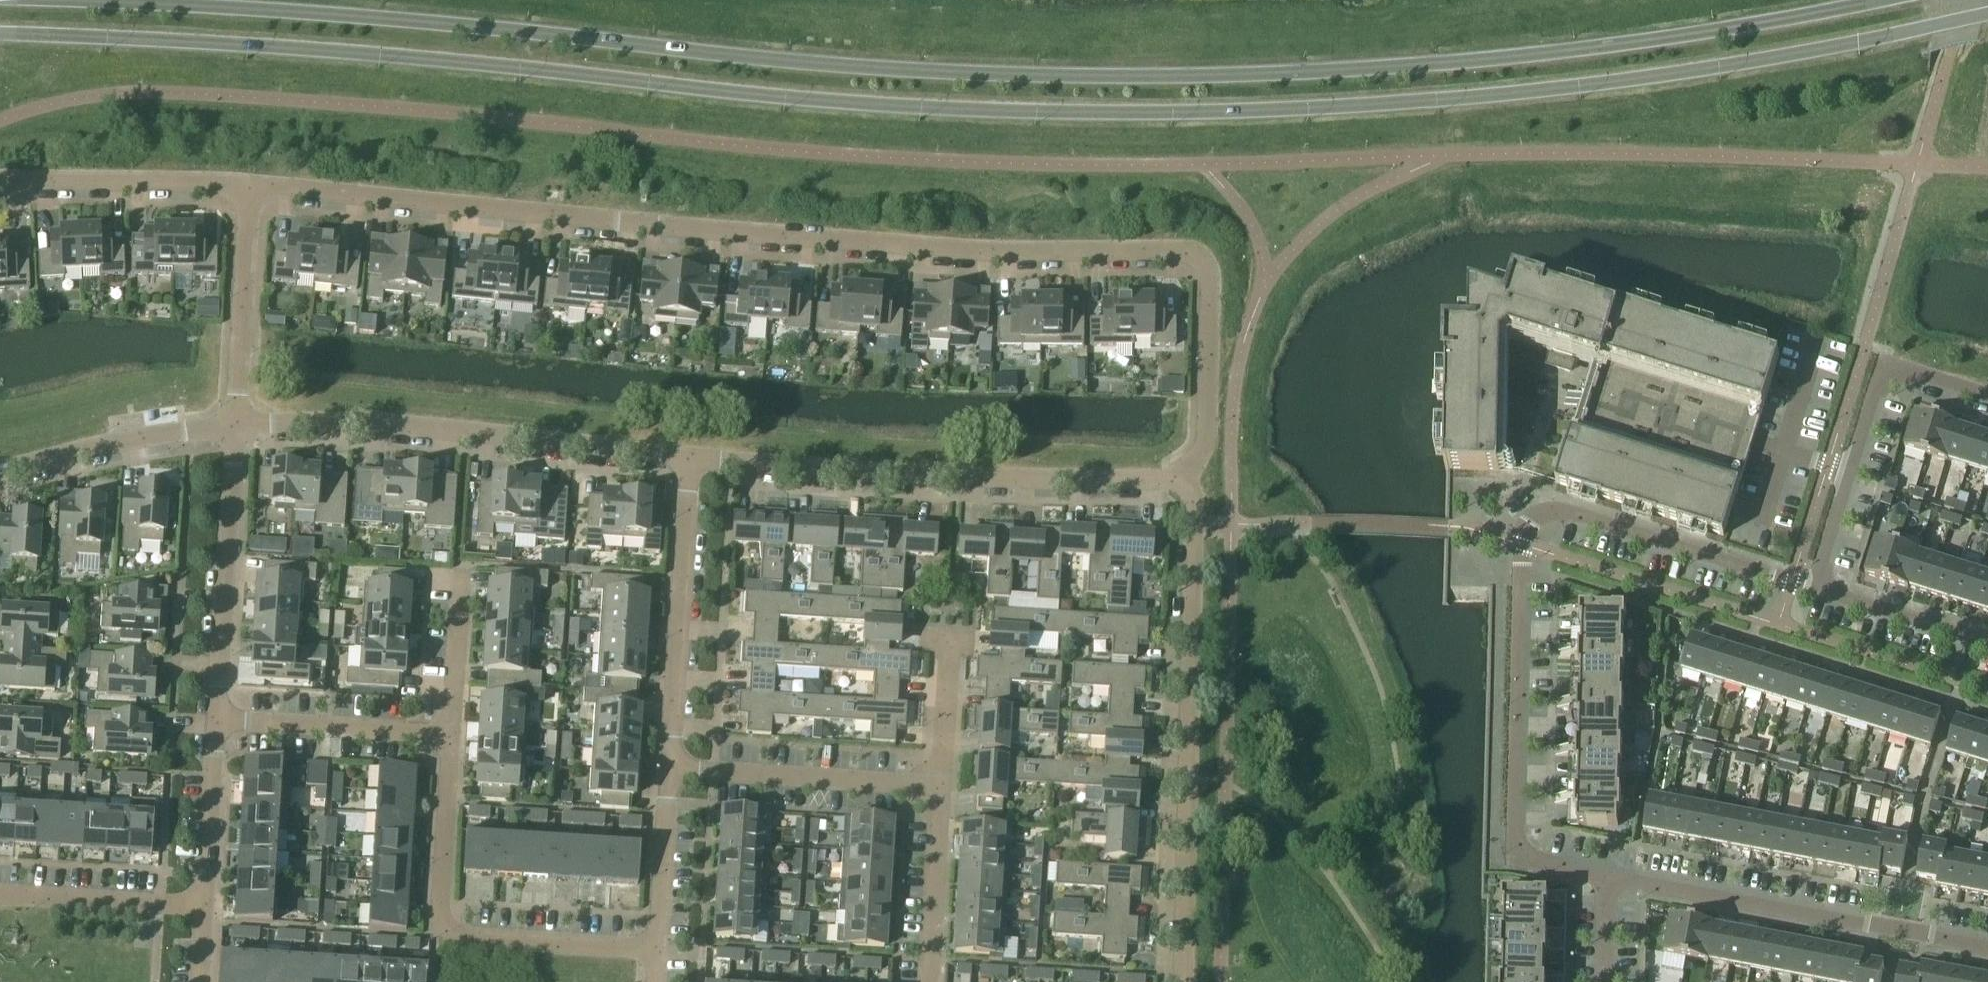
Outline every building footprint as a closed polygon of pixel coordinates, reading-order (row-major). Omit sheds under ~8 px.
[(131,257),(131,276),(156,276),(173,276),(174,226),(160,225),(160,228),(155,228),(155,230),(145,230),(144,249),(131,249),(131,257)] [(188,226),(174,226),(173,276),(216,277),(217,250),(203,250),(203,231),(193,231),(193,228),(188,228),(188,226)] [(64,272),(81,271),(81,278),(82,278),(80,227),(65,228),(65,230),(60,231),(60,233),(50,233),(51,253),(38,253),(39,280),(64,279),(64,272)] [(125,276),(124,257),(123,249),(110,250),(109,231),(99,231),(99,229),(94,229),(94,227),(80,227),(82,278),(82,271),(99,270),(100,277),(125,276)] [(274,255),(271,282),(296,285),(297,277),(314,279),(313,286),(314,286),(319,236),(305,234),(304,237),(299,236),(299,239),(289,238),(287,257),(274,255)] [(333,237),(319,236),(314,286),(356,290),(359,264),(346,262),(348,243),(337,242),(338,240),(333,239),(333,237)] [(366,301),(382,302),(383,293),(404,296),(409,245),(386,242),(386,246),(371,244),(366,301)] [(29,290),(28,263),(15,264),(14,245),(4,246),(4,243),(0,243),(0,292),(29,290)] [(424,306),(440,308),(445,252),(431,250),(431,247),(409,245),(404,296),(425,298),(424,306)] [(454,273),(451,299),(494,304),(499,253),(485,252),(484,254),(479,254),(479,256),(469,255),(467,274),(454,273)] [(513,255),(499,253),(494,304),(536,308),(539,281),(526,280),(528,261),(518,260),(518,258),(513,257),(513,255)] [(543,309),(585,313),(590,262),(576,261),(576,263),(571,263),(571,265),(561,264),(559,283),(545,282),(543,309)] [(604,264),(590,262),(585,313),(586,313),(587,306),(604,307),(603,315),(628,317),(631,290),(617,289),(619,270),(609,269),(609,267),(604,266),(604,264)] [(675,322),(680,271),(658,269),(658,272),(643,271),(640,302),(655,304),(653,320),(675,322)] [(699,308),(714,309),(717,278),(702,277),(703,273),(680,271),(675,322),(698,324),(699,308)] [(749,321),(766,322),(766,329),(770,279),(756,278),(756,280),(750,280),(750,282),(740,281),(739,300),(725,299),(723,326),(748,328),(749,321)] [(770,279),(766,329),(767,322),(784,324),(784,331),(809,333),(811,306),(797,305),(799,286),(789,285),(789,283),(784,282),(784,280),(770,279)] [(1517,279),(1510,301),(1471,289),(1507,338),(1511,335),(1555,349),(1550,366),(1570,372),(1575,355),(1602,363),(1603,358),(1605,354),(1618,312),(1617,312),(1546,289),(1546,288),(1517,279)] [(858,336),(862,286),(848,285),(847,287),(842,287),(842,289),(832,288),(831,307),(817,306),(815,333),(858,336)] [(862,286),(858,336),(859,336),(859,329),(876,331),(875,338),(901,340),(903,313),(889,312),(891,293),(881,292),(881,290),(876,289),(876,287),(862,286)] [(1499,471),(1502,341),(1507,338),(1471,289),(1470,329),(1447,329),(1447,360),(1448,360),(1445,470),(1499,471)] [(927,342),(948,344),(951,293),(929,291),(929,295),(914,294),(910,350),(927,351),(927,342)] [(951,293),(948,344),(949,344),(950,337),(971,338),(972,329),(986,330),(988,298),(973,297),(974,294),(951,293)] [(1132,347),(1132,296),(1118,296),(1118,299),(1113,299),(1113,301),(1103,301),(1103,320),(1090,321),(1090,347),(1132,347)] [(1150,347),(1175,347),(1175,320),(1162,320),(1161,301),(1151,301),(1151,298),(1146,298),(1146,296),(1132,296),(1132,347),(1133,347),(1133,340),(1150,340),(1150,347)] [(1040,348),(1040,297),(1026,297),(1026,299),(1021,299),(1021,301),(1011,301),(1011,321),(997,320),(997,347),(1040,348)] [(1040,297),(1040,348),(1083,348),(1083,321),(1070,321),(1070,302),(1060,302),(1060,299),(1055,299),(1055,297),(1040,297)] [(197,305),(197,319),(218,319),(218,302),(207,302),(207,306),(197,305)] [(1617,312),(1618,312),(1605,354),(1603,358),(1763,408),(1765,404),(1779,357),(1619,307),(1617,312)] [(345,311),(343,326),(356,327),(357,312),(345,311)] [(264,318),(264,326),(274,327),(274,318),(264,318)] [(621,322),(620,333),(631,334),(632,323),(621,322)] [(634,330),(633,342),(645,343),(646,331),(634,330)] [(801,344),(800,359),(809,359),(810,344),(801,344)] [(980,352),(979,366),(990,367),(991,352),(980,352)] [(1605,354),(1603,358),(1602,363),(1599,374),(1591,372),(1572,433),(1570,438),(1566,437),(1558,462),(1562,464),(1560,470),(1556,483),(1556,484),(1723,536),(1724,535),(1739,485),(1741,479),(1753,440),(1763,408),(1765,404),(1605,354)] [(1016,376),(992,376),(992,390),(1016,390),(1016,376)] [(1176,381),(1171,386),(1171,395),(1184,396),(1184,381),(1176,381)] [(1926,456),(1937,420),(1915,413),(1904,449),(1926,456)] [(1947,462),(1958,426),(1937,420),(1926,456),(1947,462)] [(1968,467),(1978,433),(1958,427),(1959,426),(1958,426),(1947,462),(1948,461),(1968,467)] [(1978,433),(1968,467),(1987,474),(1987,437),(1978,433)] [(294,513),(297,469),(274,468),(274,472),(259,471),(258,499),(272,500),(272,506),(294,507),(293,513),(294,513)] [(297,469),(294,513),(315,514),(314,526),(344,528),(347,477),(319,475),(319,471),(297,469)] [(382,514),(403,515),(406,471),(384,470),(383,474),(355,472),(352,524),(381,526),(382,514)] [(406,471),(403,515),(424,517),(424,529),(453,531),(456,479),(429,477),(429,473),(406,471)] [(1895,492),(1898,484),(1887,480),(1885,489),(1895,492)] [(514,527),(517,483),(494,482),(494,486),(480,485),(476,537),(492,538),(493,526),(514,527)] [(539,489),(540,485),(517,483),(514,527),(515,527),(514,538),(535,539),(535,541),(564,543),(567,491),(539,489)] [(165,502),(166,489),(141,487),(141,492),(125,491),(121,552),(138,553),(139,543),(162,545),(164,519),(168,519),(169,502),(165,502)] [(1923,501),(1925,493),(1915,490),(1913,498),(1923,501)] [(623,540),(626,496),(603,495),(603,499),(588,498),(585,550),(601,551),(602,539),(623,540)] [(1890,507),(1893,498),(1883,495),(1880,504),(1890,507)] [(626,496),(623,540),(644,542),(643,554),(659,555),(663,503),(648,502),(648,498),(626,496)] [(1954,511),(1957,502),(1947,499),(1944,508),(1954,511)] [(99,558),(103,502),(78,500),(78,505),(62,504),(58,565),(75,566),(76,557),(99,558)] [(1957,502),(1954,511),(1964,514),(1966,505),(1957,502)] [(1911,504),(1908,512),(1918,515),(1921,507),(1911,504)] [(734,519),(733,544),(762,546),(759,584),(771,585),(770,594),(779,595),(779,585),(782,585),(784,548),(786,523),(787,513),(764,512),(764,521),(734,519)] [(1950,525),(1952,516),(1943,513),(1940,522),(1950,525)] [(786,523),(784,548),(812,549),(809,587),(819,588),(818,599),(830,599),(831,589),(832,589),(834,551),(836,526),(836,516),(814,515),(813,525),(786,523)] [(40,517),(15,516),(14,521),(0,520),(0,553),(12,554),(11,572),(36,573),(40,517)] [(1952,516),(1950,525),(1959,528),(1962,520),(1952,516)] [(836,526),(834,551),(862,553),(859,590),(860,591),(860,602),(879,603),(880,592),(885,520),(864,518),(863,528),(836,526)] [(885,520),(880,592),(902,593),(904,555),(934,557),(935,532),(906,531),(907,521),(885,520)] [(1107,609),(1112,525),(1091,523),(1090,533),(1063,531),(1061,556),(1088,558),(1086,595),(1107,597),(1106,609),(1107,609)] [(1112,525),(1107,609),(1107,617),(1128,619),(1128,611),(1132,560),(1161,562),(1163,537),(1133,536),(1134,526),(1112,525)] [(961,534),(959,559),(988,561),(986,599),(993,599),(992,610),(1007,611),(1007,600),(1008,600),(1010,562),(1012,537),(1013,528),(990,526),(990,536),(961,534)] [(1012,537),(1010,562),(1038,564),(1035,602),(1035,613),(1057,614),(1058,603),(1061,556),(1063,531),(1040,530),(1040,539),(1012,537)] [(1886,582),(1898,546),(1876,539),(1865,575),(1886,582)] [(250,542),(249,553),(263,554),(264,543),(250,542)] [(1907,589),(1918,553),(1898,546),(1886,582),(1907,589)] [(388,552),(387,564),(399,564),(400,552),(388,552)] [(552,553),(551,565),(565,566),(566,554),(552,553)] [(1928,594),(1939,560),(1919,554),(1919,553),(1918,553),(1907,589),(1908,589),(1909,588),(1928,594)] [(437,555),(436,565),(448,566),(449,556),(437,555)] [(570,556),(569,568),(582,568),(583,556),(570,556)] [(259,578),(258,600),(302,603),(303,582),(315,583),(316,567),(309,566),(310,560),(291,558),(291,565),(260,563),(259,578)] [(1949,600),(1959,567),(1939,560),(1928,594),(1949,600)] [(1969,607),(1980,573),(1959,567),(1949,600),(1969,607)] [(363,607),(407,610),(409,587),(405,587),(405,573),(377,571),(376,585),(365,585),(363,607)] [(489,607),(533,610),(535,589),(547,590),(548,574),(496,571),(495,585),(491,584),(489,607)] [(1980,573),(1969,607),(1987,613),(1987,576),(1980,573)] [(601,614),(645,617),(646,595),(642,594),(643,580),(591,577),(590,592),(602,593),(601,614)] [(156,634),(158,609),(153,609),(154,594),(121,591),(120,607),(102,606),(101,631),(121,632),(121,641),(140,643),(141,633),(156,634)] [(829,600),(781,596),(745,594),(744,617),(753,617),(752,645),(777,646),(778,619),(828,622),(829,600)] [(302,604),(302,603),(258,600),(256,622),(294,624),(296,604),(302,604)] [(898,645),(899,627),(901,604),(829,600),(828,622),(865,624),(863,652),(888,654),(889,644),(898,645)] [(406,631),(407,610),(363,607),(362,629),(406,631)] [(532,631),(533,610),(489,607),(488,628),(532,631)] [(1583,619),(1582,632),(1623,633),(1623,620),(1625,620),(1626,608),(1580,607),(1580,619),(1583,619)] [(5,650),(66,654),(66,653),(39,651),(40,637),(58,638),(59,614),(3,610),(2,635),(6,635),(5,650)] [(1063,637),(1064,615),(1057,614),(1035,613),(1007,611),(992,610),(990,650),(999,651),(999,661),(1024,662),(1025,635),(1063,637)] [(319,626),(328,626),(329,613),(319,613),(319,626)] [(334,627),(344,627),(344,614),(335,614),(334,627)] [(643,639),(645,617),(601,614),(600,636),(643,639)] [(1064,615),(1063,637),(1112,640),(1111,658),(1110,668),(1127,669),(1127,659),(1136,660),(1137,642),(1146,643),(1148,620),(1128,619),(1107,617),(1064,615)] [(553,633),(563,633),(564,620),(554,620),(553,633)] [(569,633),(578,634),(579,621),(570,621),(569,633)] [(293,646),(294,624),(256,622),(255,643),(293,646)] [(327,639),(328,626),(319,626),(318,639),(327,639)] [(343,640),(344,627),(334,627),(333,640),(343,640)] [(531,653),(532,631),(488,628),(487,650),(531,653)] [(404,653),(406,631),(362,629),(368,630),(366,650),(360,649),(360,650),(404,653)] [(1572,656),(1625,657),(1625,646),(1622,646),(1623,633),(1582,632),(1582,645),(1579,645),(1579,656),(1572,656)] [(562,646),(563,633),(553,633),(552,646),(562,646)] [(577,647),(578,634),(569,633),(568,646),(577,647)] [(642,660),(643,639),(600,636),(598,657),(642,660)] [(1649,636),(1649,645),(1658,646),(1658,636),(1649,636)] [(1703,677),(1713,643),(1692,637),(1681,671),(1703,677)] [(818,638),(815,641),(815,645),(818,648),(822,648),(825,645),(825,641),(822,638),(818,638)] [(830,639),(829,649),(840,650),(841,640),(830,639)] [(291,667),(293,646),(255,643),(253,666),(257,666),(256,681),(308,684),(309,668),(291,667)] [(1724,684),(1734,650),(1713,643),(1703,677),(1724,684)] [(777,646),(752,645),(742,644),(741,666),(750,667),(748,695),(773,696),(775,669),(825,672),(826,650),(777,646)] [(66,654),(5,650),(5,664),(0,664),(0,689),(54,692),(56,669),(65,669),(66,654)] [(403,676),(404,653),(360,650),(359,671),(347,671),(346,687),(398,690),(399,675),(403,676)] [(529,674),(531,653),(487,650),(485,672),(489,673),(488,686),(540,689),(541,675),(529,674)] [(888,654),(863,652),(826,650),(825,672),(874,675),(872,703),(897,704),(899,677),(909,677),(910,655),(888,654)] [(1744,690),(1755,656),(1734,650),(1724,684),(1744,690)] [(152,699),(154,674),(149,674),(150,659),(89,655),(88,671),(98,672),(96,695),(152,699)] [(1581,667),(1581,680),(1621,681),(1622,668),(1624,668),(1625,657),(1572,656),(1579,657),(1579,667),(1581,667)] [(1765,697),(1775,663),(1755,656),(1744,690),(1765,697)] [(584,691),(584,692),(636,695),(637,682),(641,683),(642,660),(598,657),(597,678),(585,677),(584,691)] [(1024,662),(999,661),(977,659),(975,682),(985,682),(983,710),(1008,711),(1010,684),(1060,687),(1061,665),(1024,662)] [(1785,703),(1796,669),(1775,663),(1765,697),(1785,703)] [(1143,692),(1145,670),(1072,665),(1071,688),(1109,690),(1107,718),(1132,719),(1134,692),(1143,692)] [(1806,709),(1817,676),(1796,669),(1785,703),(1806,709)] [(1827,716),(1837,682),(1817,676),(1806,709),(1827,716)] [(1571,704),(1623,705),(1624,694),(1621,694),(1621,681),(1581,680),(1581,693),(1578,693),(1578,704),(1571,704)] [(806,686),(806,696),(819,697),(820,683),(811,682),(806,686)] [(1847,722),(1858,688),(1837,682),(1827,716),(1847,722)] [(540,690),(540,689),(488,686),(488,699),(483,699),(482,721),(526,724),(527,702),(516,701),(517,689),(540,690)] [(1868,729),(1878,695),(1858,688),(1847,722),(1868,729)] [(826,689),(825,698),(836,698),(837,690),(826,689)] [(635,708),(636,695),(584,692),(583,707),(595,707),(593,728),(637,731),(639,709),(635,708)] [(823,699),(773,696),(748,695),(739,694),(737,716),(747,717),(746,735),(771,737),(772,719),(821,722),(823,699)] [(1889,735),(1899,701),(1878,695),(1868,729),(1889,735)] [(897,704),(872,703),(823,699),(821,722),(871,725),(870,743),(895,745),(896,727),(905,727),(907,705),(897,704)] [(1909,741),(1920,708),(1899,701),(1889,735),(1909,741)] [(1580,715),(1580,728),(1620,729),(1621,716),(1623,716),(1623,705),(1571,704),(1578,705),(1578,715),(1580,715)] [(1909,741),(1931,748),(1941,714),(1920,708),(1909,741)] [(1058,715),(1008,711),(983,710),(974,709),(972,731),(982,732),(980,760),(1005,761),(1007,734),(1057,737),(1058,715)] [(148,758),(150,733),(145,733),(146,717),(86,713),(84,730),(94,731),(93,754),(148,758)] [(60,742),(51,742),(52,718),(0,715),(0,755),(59,759),(60,742)] [(1129,769),(1129,760),(1139,760),(1141,720),(1132,719),(1107,718),(1069,715),(1068,738),(1106,740),(1104,768),(1129,769)] [(1968,760),(1978,726),(1957,719),(1946,753),(1968,760)] [(525,746),(526,724),(482,721),(481,743),(525,746)] [(1675,733),(1685,735),(1687,727),(1677,724),(1675,733)] [(1978,726),(1968,760),(1987,766),(1987,729),(1978,726)] [(636,753),(637,731),(593,728),(592,750),(636,753)] [(823,728),(822,739),(832,740),(833,733),(829,729),(823,728)] [(1570,752),(1622,753),(1622,742),(1620,742),(1620,729),(1580,728),(1580,741),(1577,741),(1577,752),(1570,752)] [(1706,741),(1709,732),(1698,730),(1696,738),(1706,741)] [(1706,741),(1716,743),(1718,734),(1709,732),(1706,741)] [(546,747),(555,748),(556,735),(547,734),(546,747)] [(561,748),(571,749),(572,736),(562,735),(561,748)] [(1681,750),(1683,741),(1673,739),(1671,747),(1681,750)] [(1748,751),(1750,743),(1740,740),(1738,749),(1748,751)] [(523,767),(525,746),(481,743),(479,764),(523,767)] [(1750,743),(1748,751),(1758,754),(1760,745),(1750,743)] [(1701,755),(1704,746),(1695,744),(1693,752),(1701,755)] [(1042,750),(1042,763),(1053,764),(1054,746),(1047,746),(1042,750)] [(1704,746),(1701,755),(1712,757),(1715,749),(1704,746)] [(554,760),(555,748),(546,747),(545,760),(554,760)] [(570,761),(571,749),(561,748),(561,761),(570,761)] [(635,774),(636,753),(592,750),(591,771),(635,774)] [(1579,763),(1579,776),(1619,777),(1619,764),(1622,764),(1622,753),(1570,752),(1577,753),(1577,763),(1579,763)] [(1789,764),(1792,756),(1781,753),(1779,761),(1789,764)] [(1743,765),(1746,757),(1737,754),(1735,763),(1743,765)] [(1789,764),(1799,766),(1801,758),(1792,756),(1789,764)] [(1746,757),(1743,765),(1754,768),(1757,759),(1746,757)] [(281,785),(282,762),(245,759),(243,783),(291,787),(291,786),(281,785)] [(1005,761),(980,760),(970,759),(969,781),(979,782),(977,811),(1001,813),(1003,784),(1053,787),(1054,764),(1005,761)] [(1786,773),(1789,764),(1779,761),(1777,770),(1786,773)] [(1832,772),(1834,764),(1824,761),(1822,770),(1832,772)] [(64,775),(64,765),(50,764),(50,774),(64,775)] [(522,790),(523,767),(479,764),(478,787),(482,787),(481,801),(509,803),(510,789),(522,790)] [(1101,808),(1126,810),(1136,810),(1138,770),(1129,769),(1104,768),(1054,764),(1053,787),(1102,790),(1101,808)] [(1797,775),(1799,766),(1789,764),(1786,773),(1797,775)] [(1834,764),(1832,772),(1842,775),(1844,766),(1834,764)] [(78,776),(79,766),(64,765),(64,775),(78,776)] [(326,789),(327,767),(311,766),(309,788),(316,788),(326,789)] [(9,778),(10,768),(0,767),(0,777),(9,778)] [(415,794),(416,770),(379,768),(377,792),(415,794)] [(41,780),(41,770),(27,769),(27,779),(41,780)] [(633,797),(635,774),(591,771),(589,794),(601,795),(600,809),(628,811),(629,797),(633,797)] [(1874,782),(1876,774),(1866,772),(1864,780),(1874,782)] [(87,773),(87,783),(101,784),(101,774),(87,773)] [(1876,774),(1874,782),(1884,785),(1886,776),(1876,774)] [(132,786),(133,776),(119,775),(118,785),(132,786)] [(332,789),(342,790),(343,776),(333,775),(332,789)] [(1827,786),(1830,778),(1821,775),(1819,784),(1827,786)] [(133,776),(132,786),(146,787),(147,777),(133,776)] [(1569,800),(1621,801),(1621,790),(1619,790),(1619,777),(1579,776),(1578,789),(1576,789),(1576,800),(1569,800)] [(1830,778),(1827,786),(1838,789),(1840,780),(1830,778)] [(1917,793),(1919,784),(1909,781),(1906,790),(1917,793)] [(289,809),(291,787),(243,783),(242,806),(289,809)] [(1869,797),(1872,788),(1863,786),(1861,794),(1869,797)] [(325,802),(326,789),(316,788),(315,802),(325,802)] [(1872,788),(1869,797),(1880,799),(1883,791),(1872,788)] [(1943,800),(1946,791),(1935,788),(1933,797),(1943,800)] [(341,803),(342,790),(332,789),(331,803),(341,803)] [(413,817),(415,794),(377,792),(376,815),(413,817)] [(1913,808),(1915,799),(1905,796),(1903,805),(1913,808)] [(1643,832),(1666,836),(1672,801),(1650,797),(1643,832)] [(1975,808),(1978,799),(1968,797),(1966,805),(1975,808)] [(17,798),(16,798),(15,808),(0,807),(0,845),(14,846),(17,798)] [(36,847),(40,800),(17,798),(14,846),(36,847)] [(1978,799),(1975,808),(1985,810),(1987,802),(1978,799)] [(59,849),(62,811),(40,809),(41,800),(40,800),(36,847),(59,849)] [(1618,812),(1621,812),(1621,801),(1569,800),(1576,801),(1575,811),(1578,811),(1578,825),(1618,826),(1618,812)] [(1666,836),(1687,840),(1693,805),(1672,801),(1666,836)] [(1940,815),(1942,806),(1931,803),(1929,812),(1940,815)] [(1687,840),(1708,844),(1715,809),(1693,805),(1687,840)] [(289,810),(289,809),(242,806),(240,829),(278,831),(279,809),(289,810)] [(489,819),(490,809),(469,808),(468,818),(489,819)] [(1708,844),(1729,848),(1736,813),(1715,809),(1708,844)] [(82,850),(85,812),(62,811),(59,849),(82,850)] [(525,822),(526,812),(505,811),(504,820),(525,822)] [(722,827),(761,830),(762,813),(723,811),(722,827)] [(1972,822),(1974,814),(1964,811),(1962,820),(1972,822)] [(105,852),(108,814),(85,812),(82,850),(105,852)] [(526,812),(525,822),(546,823),(547,813),(526,812)] [(1729,848),(1750,852),(1757,817),(1736,813),(1729,848)] [(128,853),(130,815),(108,814),(105,852),(128,853)] [(583,826),(584,816),(563,814),(562,824),(583,826)] [(1974,814),(1972,822),(1982,825),(1984,816),(1974,814)] [(130,815),(128,853),(152,855),(154,817),(130,815)] [(412,840),(413,817),(376,815),(374,837),(412,840)] [(584,816),(583,826),(604,827),(605,817),(584,816)] [(1144,820),(1072,816),(1070,838),(1108,840),(1107,858),(1132,860),(1133,842),(1142,843),(1144,820)] [(1750,852),(1772,856),(1778,821),(1757,817),(1750,852)] [(641,829),(641,819),(620,818),(619,828),(641,829)] [(843,835),(891,838),(892,822),(853,819),(852,835),(843,835)] [(326,834),(327,820),(317,820),(316,834),(326,835),(326,834)] [(326,834),(336,835),(337,821),(327,820),(326,834)] [(795,832),(804,833),(804,821),(796,821),(795,832)] [(1772,856),(1793,860),(1799,825),(1778,821),(1772,856)] [(809,833),(818,834),(819,823),(810,822),(809,833)] [(1793,860),(1814,864),(1821,829),(1799,825),(1793,860)] [(1002,829),(963,826),(962,843),(1010,846),(1010,845),(1001,845),(1002,829)] [(760,845),(761,830),(722,827),(721,843),(769,846),(769,845),(760,845)] [(277,854),(278,831),(240,829),(239,852),(277,854)] [(1814,864),(1835,868),(1842,833),(1821,829),(1814,864)] [(493,876),(496,834),(466,832),(463,874),(493,876)] [(803,844),(804,833),(795,832),(794,843),(803,844)] [(817,845),(818,834),(809,833),(809,845),(817,845)] [(1835,868),(1857,872),(1863,837),(1842,833),(1835,868)] [(325,848),(326,835),(316,834),(315,847),(325,848)] [(335,849),(336,835),(326,834),(326,835),(325,848),(335,849)] [(522,878),(525,835),(496,834),(493,876),(522,878)] [(551,880),(553,837),(525,835),(522,878),(551,880)] [(890,854),(891,838),(843,835),(842,851),(890,854)] [(1857,872),(1878,876),(1885,835),(1884,835),(1883,841),(1863,837),(1857,872)] [(1908,840),(1885,835),(1878,876),(1879,876),(1881,870),(1901,874),(1908,840)] [(1034,847),(1043,848),(1043,837),(1035,836),(1034,847)] [(410,863),(412,840),(374,837),(373,860),(410,863)] [(579,881),(582,839),(553,837),(551,880),(579,881)] [(608,883),(611,841),(582,839),(579,881),(608,883)] [(611,841),(608,883),(638,885),(641,843),(611,841)] [(768,862),(769,846),(721,843),(720,859),(768,862)] [(1010,846),(962,843),(961,858),(1009,861),(1010,846)] [(1938,887),(1946,847),(1923,843),(1917,877),(1938,881),(1936,887),(1938,887)] [(1042,859),(1043,848),(1034,847),(1033,859),(1042,859)] [(1959,891),(1966,856),(1946,853),(1947,847),(1946,847),(1938,887),(1959,891)] [(889,869),(890,854),(842,851),(841,866),(889,869)] [(275,877),(277,854),(239,852),(237,874),(275,877)] [(793,863),(801,864),(802,853),(794,852),(793,863)] [(807,864),(816,865),(817,854),(808,853),(807,864)] [(1980,895),(1987,860),(1966,856),(1959,891),(1980,895)] [(1008,877),(1009,861),(961,858),(960,874),(1008,877)] [(720,859),(719,874),(767,877),(767,876),(768,862),(720,859)] [(409,885),(410,863),(373,860),(371,883),(409,885)] [(801,875),(801,864),(793,863),(792,875),(801,875)] [(815,876),(816,865),(807,864),(807,876),(815,876)] [(310,879),(320,880),(321,866),(311,865),(310,879)] [(1103,918),(1128,919),(1130,892),(1139,893),(1141,870),(1056,865),(1055,887),(1105,890),(1103,918)] [(326,880),(336,881),(337,867),(327,866),(326,880)] [(888,885),(889,869),(841,866),(840,882),(888,885)] [(1032,879),(1041,879),(1041,868),(1033,867),(1032,879)] [(274,900),(275,877),(237,874),(236,897),(274,900)] [(766,893),(767,877),(719,874),(718,890),(766,893)] [(1008,878),(1008,877),(960,874),(959,890),(1007,893),(1007,892),(998,891),(999,877),(1008,878)] [(319,893),(320,880),(310,879),(309,893),(319,893)] [(1040,890),(1041,879),(1032,879),(1031,890),(1040,890)] [(335,894),(336,881),(326,880),(325,894),(335,894)] [(887,901),(888,885),(840,882),(839,897),(887,901)] [(407,908),(409,885),(371,883),(370,906),(407,908)] [(791,894),(799,895),(800,884),(792,883),(791,894)] [(805,895),(814,896),(814,885),(806,884),(805,895)] [(766,893),(718,890),(717,905),(765,908),(756,907),(757,893),(766,893)] [(1006,908),(1007,893),(959,890),(958,905),(1006,908)] [(1503,904),(1505,904),(1505,917),(1545,918),(1546,905),(1567,906),(1567,894),(1503,892),(1503,904)] [(799,906),(799,895),(791,894),(790,906),(799,906)] [(813,907),(814,896),(805,895),(804,907),(813,907)] [(272,924),(274,900),(236,897),(234,921),(272,924)] [(887,901),(839,897),(838,913),(886,916),(887,901)] [(1030,910),(1039,910),(1039,899),(1031,898),(1030,910)] [(317,916),(318,902),(308,902),(308,916),(317,916)] [(1055,902),(1054,914),(1066,915),(1067,903),(1055,902)] [(333,917),(335,903),(325,903),(324,917),(333,917)] [(764,924),(765,908),(717,905),(716,921),(764,924)] [(1005,924),(1005,923),(1006,908),(958,905),(957,921),(1005,924)] [(406,932),(407,908),(370,906),(368,930),(406,932)] [(1038,921),(1039,910),(1030,910),(1029,921),(1038,921)] [(837,929),(885,932),(886,916),(838,913),(847,914),(846,929),(837,928),(837,929)] [(800,926),(801,915),(793,914),(792,926),(800,926)] [(1128,919),(1103,918),(1053,914),(1051,937),(1102,940),(1100,958),(1125,960),(1126,942),(1136,942),(1137,920),(1128,919)] [(800,926),(809,927),(809,916),(801,915),(800,926)] [(1686,958),(1693,921),(1671,917),(1664,954),(1686,958)] [(1545,919),(1505,918),(1505,931),(1502,930),(1502,941),(1566,943),(1565,936),(1545,935),(1545,919)] [(764,924),(716,921),(715,937),(754,940),(755,924),(764,924)] [(1004,939),(1005,924),(957,921),(956,936),(1004,939)] [(1708,962),(1715,925),(1693,921),(1686,958),(1708,962)] [(1729,965),(1736,930),(1715,926),(1715,925),(1708,962),(1709,962),(1709,961),(1729,965)] [(800,938),(800,926),(792,926),(791,937),(800,938)] [(808,938),(809,927),(800,926),(800,938),(808,938)] [(245,940),(246,930),(232,929),(231,939),(245,940)] [(884,948),(885,932),(837,929),(836,945),(884,948)] [(1028,941),(1037,941),(1037,930),(1029,929),(1028,941)] [(246,930),(245,940),(259,941),(260,931),(246,930)] [(1750,969),(1757,934),(1736,930),(1729,965),(1750,969)] [(290,943),(291,933),(277,932),(277,942),(290,943)] [(291,933),(290,943),(305,944),(305,934),(291,933)] [(1772,973),(1778,938),(1757,934),(1750,969),(1772,973)] [(336,946),(337,936),(323,935),(322,945),(336,946)] [(337,936),(336,946),(350,947),(351,937),(337,936)] [(1003,956),(1004,939),(956,936),(955,953),(1003,956)] [(382,949),(382,939),(369,938),(368,948),(382,949)] [(1793,977),(1799,942),(1778,938),(1772,973),(1793,977)] [(382,939),(382,949),(396,950),(396,940),(382,939)] [(420,941),(419,941),(405,940),(405,950),(419,951),(420,941)] [(1036,953),(1037,941),(1028,941),(1027,952),(1036,953)] [(1566,943),(1502,942),(1502,953),(1504,952),(1504,965),(1544,966),(1544,954),(1566,954),(1566,943)] [(1814,981),(1821,946),(1799,942),(1793,977),(1814,981)] [(1842,950),(1821,946),(1814,981),(1819,981),(1836,981),(1842,950)] [(730,961),(731,951),(716,950),(716,960),(730,961)] [(1863,954),(1842,950),(1836,981),(1858,981),(1863,954)] [(731,951),(730,961),(744,962),(744,952),(731,951)] [(775,964),(776,954),(762,953),(761,963),(775,964)] [(776,954),(775,964),(789,965),(790,955),(776,954)] [(1884,964),(1863,961),(1864,955),(1863,954),(1858,981),(1881,981),(1884,964)] [(244,958),(220,956),(218,981),(242,981),(244,958)] [(821,967),(822,957),(808,956),(807,966),(821,967)] [(381,957),(380,967),(358,965),(357,981),(380,981),(381,957)] [(404,959),(381,957),(380,981),(403,981),(404,959)] [(822,957),(821,967),(835,968),(835,958),(822,957)] [(267,960),(244,958),(242,981),(265,981),(267,960)] [(427,970),(404,968),(405,959),(404,959),(403,981),(427,981),(427,970)] [(867,970),(867,960),(853,959),(853,969),(867,970)] [(289,961),(267,960),(265,981),(288,981),(289,961)] [(867,960),(867,970),(880,971),(881,961),(867,960)] [(312,962),(289,961),(288,981),(311,981),(312,962)] [(335,964),(312,962),(311,981),(334,981),(335,964)] [(358,965),(335,964),(334,981),(357,981),(358,965)] [(1544,966),(1504,965),(1503,978),(1501,978),(1501,981),(1565,981),(1565,980),(1544,979),(1544,966)] [(1923,966),(1922,965),(1921,971),(1900,968),(1897,981),(1920,981),(1923,966)] [(970,977),(971,967),(957,966),(956,976),(970,977)] [(1944,970),(1923,966),(1920,981),(1942,981),(1944,970)] [(993,979),(994,968),(980,967),(979,978),(993,979)] [(994,968),(993,979),(1007,979),(1008,969),(994,968)] [(1039,981),(1039,971),(1025,970),(1025,981),(1039,981)] [(1966,974),(1944,970),(1942,981),(1964,981),(1966,974)] [(1039,981),(1048,981),(1053,981),(1053,972),(1039,971),(1039,981)] [(1085,974),(1071,973),(1071,981),(1085,981),(1085,974)] [(1987,978),(1966,974),(1964,981),(1986,981),(1987,978)]
